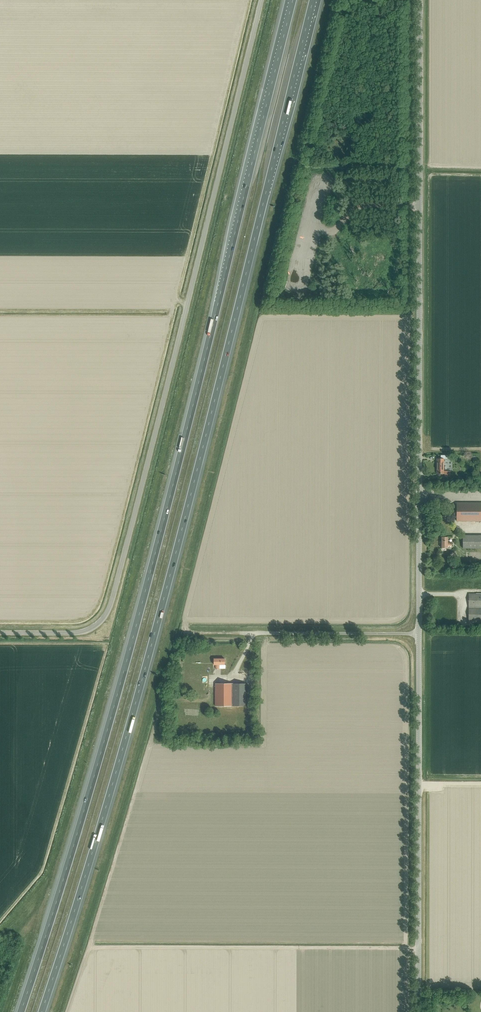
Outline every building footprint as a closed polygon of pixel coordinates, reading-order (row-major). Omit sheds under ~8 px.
[(444,471),(444,462),(444,459),(437,459),(437,474),(445,474),(445,477),(450,477),(450,471),(444,471)] [(457,503),(457,521),(480,521),(480,503),(457,503)] [(463,536),(463,548),(480,548),(480,536),(463,536)] [(452,546),(452,543),(448,543),(448,537),(442,537),(442,548),(448,548),(448,546),(452,546)] [(469,594),(469,622),(480,622),(480,594),(469,594)] [(225,665),(225,659),(214,659),(214,665),(216,665),(216,669),(219,669),(219,665),(225,665)] [(245,706),(245,684),(215,684),(215,706),(245,706)]
